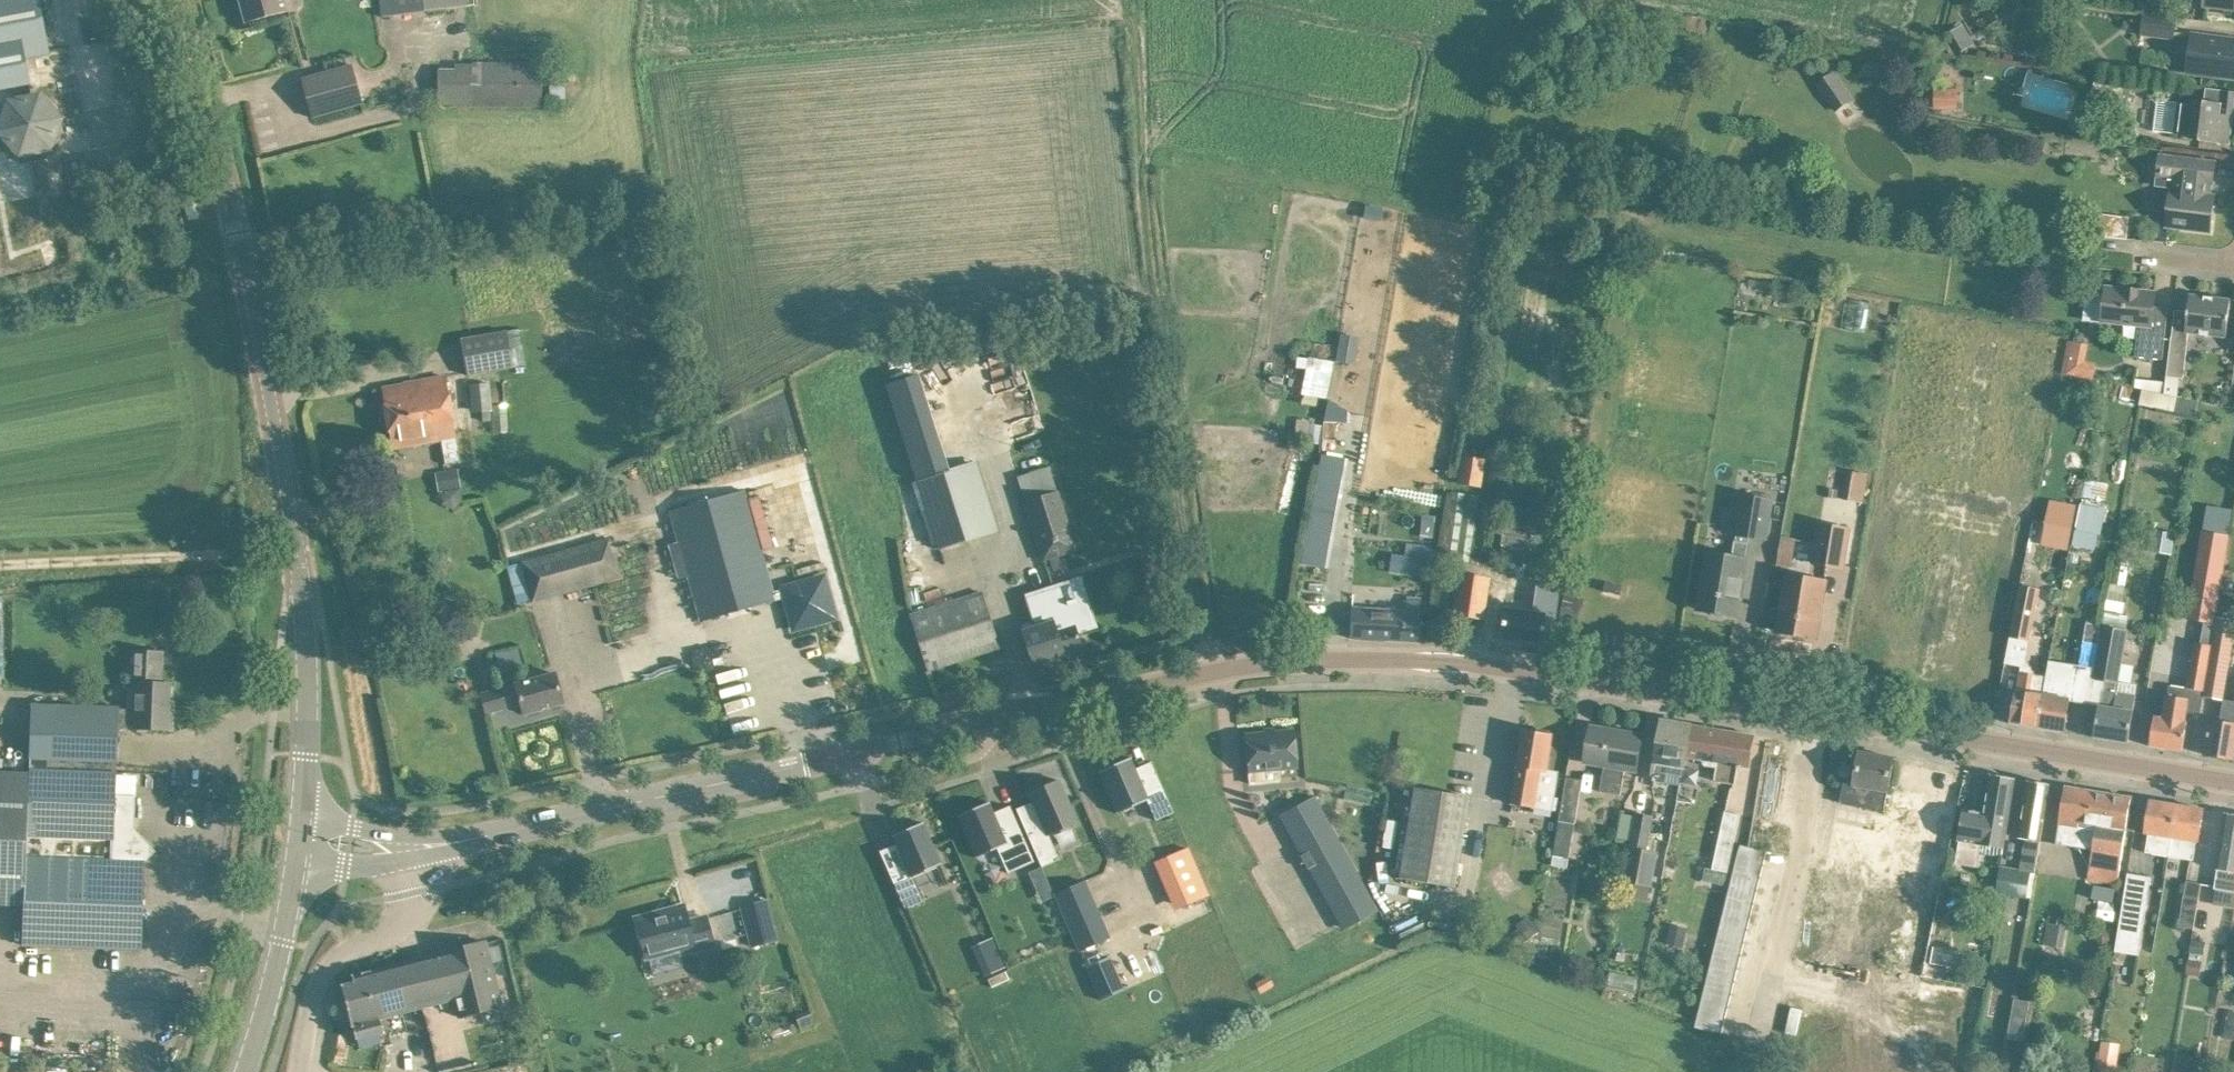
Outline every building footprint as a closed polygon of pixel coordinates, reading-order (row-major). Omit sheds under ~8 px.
[(28,82),(24,57),(49,53),(39,0),(0,0),(0,88),(28,82)] [(245,23),(286,12),(283,0),(239,0),(245,23)] [(385,15),(469,3),(468,0),(383,0),(385,15)] [(2203,7),(2225,10),(2233,11),(2233,0),(2204,0),(2203,7)] [(2144,13),(2141,35),(2174,38),(2176,17),(2144,13)] [(2222,37),(2192,34),(2187,72),(2216,76),(2233,78),(2233,39),(2222,37)] [(455,67),(441,67),(441,102),(501,102),(542,102),(542,62),(501,62),(455,62),(455,67)] [(362,102),(351,64),(301,78),(311,115),(362,102)] [(1816,84),(1836,112),(1856,98),(1836,70),(1816,84)] [(2131,89),(2117,83),(2116,87),(2111,85),(2111,83),(2107,81),(2106,83),(2099,80),(2093,96),(2119,106),(2123,96),(2133,100),(2135,95),(2130,93),(2131,89)] [(2233,118),(2233,116),(2222,114),(2222,105),(2233,106),(2233,91),(2226,90),(2206,88),(2204,105),(2178,102),(2174,134),(2200,137),(2200,140),(2230,145),(2233,118)] [(30,96),(24,97),(19,98),(15,100),(11,104),(7,107),(4,112),(2,116),(1,122),(1,127),(2,132),(3,137),(6,141),(9,145),(13,149),(18,151),(23,153),(28,154),(33,154),(38,153),(43,151),(47,148),(51,144),(54,140),(56,136),(58,131),(59,126),(58,121),(57,116),(55,111),(52,107),(48,103),(44,100),(40,98),(35,97),(30,96)] [(2161,155),(2158,177),(2174,179),(2172,190),(2171,190),(2166,227),(2210,232),(2215,195),(2207,194),(2209,183),(2213,183),(2216,161),(2161,155)] [(1655,187),(1653,198),(1671,201),(1673,190),(1655,187)] [(2129,224),(2097,220),(2095,237),(2127,241),(2129,224)] [(2156,291),(2145,290),(2106,286),(2106,296),(2086,293),(2083,320),(2139,326),(2136,356),(2163,359),(2169,308),(2167,307),(2167,311),(2154,309),(2156,291)] [(2186,332),(2189,332),(2227,337),(2231,300),(2190,295),(2186,332)] [(513,367),(508,331),(461,338),(467,374),(513,367)] [(2184,379),(2189,339),(2172,337),(2167,377),(2184,379)] [(2069,340),(2063,372),(2093,377),(2096,362),(2086,361),(2089,343),(2069,340)] [(1307,362),(1301,393),(1326,397),(1333,361),(1312,357),(1311,363),(1307,362)] [(393,449),(456,438),(446,377),(382,388),(393,449)] [(492,411),(489,382),(469,384),(471,413),(492,411)] [(1461,456),(1457,484),(1481,487),(1485,459),(1461,456)] [(967,463),(943,472),(914,482),(938,551),(980,536),(974,518),(985,515),(967,463)] [(461,488),(458,468),(435,472),(438,492),(461,488)] [(1850,471),(1845,500),(1863,503),(1868,474),(1850,471)] [(1318,474),(1302,563),(1324,567),(1340,478),(1318,474)] [(823,577),(782,588),(783,590),(772,593),(758,541),(743,490),(670,510),(678,541),(669,543),(679,579),(688,576),(701,621),(774,600),(774,599),(785,596),(794,628),(834,617),(823,577)] [(1023,502),(1037,544),(1069,533),(1055,491),(1023,502)] [(1451,491),(1442,557),(1469,562),(1477,495),(1451,491)] [(757,495),(746,498),(760,550),(771,547),(757,495)] [(1736,535),(1765,539),(1772,500),(1743,495),(1736,535)] [(2051,501),(2045,531),(2071,536),(2077,506),(2051,501)] [(1504,506),(1499,546),(1532,550),(1537,511),(1504,506)] [(2075,530),(2100,535),(2104,511),(2079,506),(2075,530)] [(1938,511),(1911,507),(1903,560),(1929,564),(1938,511)] [(1814,563),(1843,568),(1850,529),(1821,524),(1814,563)] [(2203,531),(2188,619),(2215,623),(2229,535),(2203,531)] [(609,539),(524,562),(534,602),(621,578),(615,553),(613,554),(609,539)] [(1798,542),(1784,539),(1779,567),(1793,570),(1798,542)] [(1726,614),(1737,616),(1749,543),(1735,541),(1732,556),(1709,553),(1700,609),(1710,611),(1713,615),(1722,617),(1726,614)] [(1414,545),(1411,559),(1431,562),(1433,549),(1414,545)] [(1486,576),(1460,572),(1454,615),(1480,618),(1486,576)] [(1779,632),(1816,638),(1826,581),(1788,575),(1779,632)] [(1500,625),(1498,638),(1540,645),(1542,631),(1542,630),(1552,632),(1559,582),(1539,579),(1534,612),(1502,608),(1500,625)] [(2010,637),(2030,641),(2040,589),(2021,585),(2010,637)] [(910,616),(921,650),(928,671),(999,648),(981,593),(910,616)] [(1351,605),(1349,638),(1418,642),(1420,596),(1406,595),(1406,608),(1351,605)] [(1022,632),(1032,664),(1045,660),(1048,664),(1058,661),(1059,656),(1063,654),(1081,648),(1076,631),(1079,624),(1076,614),(1067,610),(1058,613),(1055,603),(1046,599),(1036,602),(1031,611),(1035,620),(1026,623),(1023,628),(1024,632),(1022,632)] [(2104,614),(2102,625),(2117,628),(2127,630),(2129,618),(2104,614)] [(2220,618),(2210,684),(2226,686),(2233,634),(2233,621),(2220,618)] [(2078,676),(2093,679),(2102,625),(2087,623),(2078,676)] [(2093,679),(2106,681),(2118,683),(2118,682),(2127,630),(2117,628),(2102,625),(2093,679)] [(351,627),(340,629),(343,642),(353,640),(351,627)] [(2195,642),(2188,689),(2204,692),(2211,645),(2195,642)] [(138,708),(118,708),(117,727),(172,729),(173,710),(169,710),(169,684),(161,683),(162,653),(133,652),(132,682),(139,682),(138,708)] [(2047,676),(2038,727),(2065,732),(2069,710),(2070,701),(2074,701),(2078,676),(2078,673),(2048,668),(2047,676)] [(2012,723),(2038,727),(2047,676),(2020,672),(2012,723)] [(555,674),(503,688),(481,694),(486,713),(520,703),(523,714),(563,703),(555,674)] [(2118,683),(2106,681),(2105,690),(2103,689),(2100,706),(2095,736),(2129,742),(2134,711),(2136,695),(2119,692),(2120,682),(2118,682),(2118,683)] [(2154,724),(2151,746),(2183,751),(2187,729),(2188,721),(2186,720),(2189,700),(2170,697),(2167,717),(2155,716),(2154,724)] [(2205,754),(2233,759),(2233,699),(2224,698),(2221,721),(2210,720),(2208,732),(2205,754)] [(118,708),(31,705),(30,772),(0,771),(0,905),(24,906),(23,945),(140,949),(144,861),(144,840),(134,829),(135,797),(136,797),(136,796),(115,795),(117,727),(118,708)] [(1668,774),(1681,776),(1683,767),(1685,757),(1690,725),(1663,720),(1653,781),(1667,783),(1668,774)] [(1683,767),(1681,776),(1683,777),(1686,757),(1702,759),(1706,767),(1719,769),(1717,781),(1736,784),(1738,769),(1749,768),(1754,736),(1690,725),(1685,757),(1683,767)] [(1638,771),(1644,736),(1591,726),(1585,761),(1605,765),(1601,791),(1621,795),(1626,769),(1638,771)] [(1297,768),(1294,729),(1244,734),(1248,773),(1297,768)] [(1547,770),(1550,756),(1553,734),(1549,733),(1550,731),(1539,729),(1538,732),(1525,729),(1513,804),(1554,811),(1560,772),(1547,770)] [(1894,758),(1860,752),(1855,784),(1845,782),(1841,801),(1872,807),(1871,810),(1885,812),(1888,790),(1889,791),(1894,758)] [(1134,769),(1135,769),(1130,759),(1131,758),(1131,757),(1098,771),(1099,772),(1100,772),(1117,811),(1116,812),(1117,813),(1147,800),(1155,820),(1173,812),(1151,761),(1149,762),(1152,767),(1136,774),(1134,769)] [(1979,817),(1979,812),(1964,809),(1958,848),(1981,852),(1984,853),(1986,854),(1988,855),(1991,856),(1995,856),(1997,856),(2000,856),(2002,855),(2009,809),(2010,809),(2012,800),(2016,778),(1991,774),(1986,802),(1984,818),(1979,817)] [(1567,777),(1560,821),(1576,823),(1583,780),(1567,777)] [(1020,814),(1017,809),(1017,808),(1016,809),(1042,867),(1059,859),(1048,834),(1077,821),(1059,780),(1028,793),(1032,802),(1033,802),(1035,807),(1020,814)] [(2029,780),(2025,802),(2019,838),(2025,838),(2020,870),(2000,866),(1996,892),(2027,897),(2031,872),(2035,872),(2047,806),(2050,784),(2029,780)] [(2065,786),(2062,808),(2057,840),(2075,843),(2079,822),(2097,825),(2088,877),(2118,882),(2132,797),(2065,786)] [(1469,796),(1441,792),(1413,787),(1398,878),(1454,887),(1469,796)] [(1314,795),(1278,816),(1342,926),(1376,906),(1314,795)] [(2159,855),(2169,856),(2173,838),(2177,805),(2151,800),(2148,822),(2146,833),(2149,834),(2146,852),(2159,855)] [(995,817),(993,813),(989,803),(990,803),(989,802),(957,816),(958,817),(976,856),(975,856),(976,858),(997,848),(1008,873),(1034,861),(1009,806),(1008,806),(1010,810),(995,817)] [(2173,838),(2169,856),(2192,860),(2195,841),(2199,842),(2201,831),(2204,809),(2177,805),(2173,838)] [(1713,870),(1727,872),(1732,849),(1739,814),(1725,811),(1713,870)] [(2226,812),(2222,834),(2217,869),(2214,889),(2233,892),(2233,814),(2226,812)] [(1638,814),(1625,882),(1652,886),(1659,851),(1646,848),(1652,817),(1638,814)] [(883,856),(881,851),(880,851),(879,851),(905,909),(923,902),(912,877),(941,864),(922,822),(892,836),(896,844),(898,850),(883,856)] [(1741,844),(1737,857),(1764,864),(1767,851),(1741,844)] [(1161,860),(1182,906),(1208,894),(1188,848),(1161,860)] [(1737,857),(1734,870),(1761,877),(1764,864),(1737,857)] [(1042,867),(1028,873),(1035,889),(1048,882),(1042,867)] [(1734,870),(1731,883),(1758,890),(1761,877),(1734,870)] [(2140,956),(2152,880),(2128,876),(2115,952),(2140,956)] [(1110,937),(1085,881),(1055,894),(1080,950),(1110,937)] [(2178,928),(2194,931),(2201,884),(2186,881),(2178,928)] [(1731,883),(1728,897),(1754,903),(1758,890),(1731,883)] [(1621,909),(1638,912),(1640,898),(1624,895),(1621,909)] [(1728,897),(1725,910),(1751,916),(1754,903),(1728,897)] [(527,901),(529,907),(539,903),(538,898),(527,901)] [(751,949),(758,947),(776,942),(766,901),(748,906),(741,908),(751,949)] [(688,922),(683,906),(665,911),(666,915),(637,923),(647,958),(680,948),(682,956),(714,947),(706,917),(688,922)] [(1725,910),(1721,923),(1748,929),(1751,916),(1725,910)] [(1518,924),(1521,928),(1529,939),(1539,931),(1529,916),(1518,924)] [(1721,923),(1718,936),(1745,942),(1748,929),(1721,923)] [(2094,936),(2103,948),(2114,939),(2105,927),(2094,936)] [(1718,936),(1715,949),(1742,955),(1745,942),(1718,936)] [(412,960),(408,961),(420,1009),(433,1005),(455,1000),(459,1017),(501,1006),(485,941),(442,952),(421,957),(412,960)] [(1715,949),(1712,962),(1738,969),(1742,955),(1715,949)] [(1000,957),(981,965),(986,975),(1004,967),(1000,957)] [(353,981),(341,984),(352,1027),(353,1027),(356,1039),(377,1034),(383,1032),(382,1031),(379,1019),(402,1013),(420,1009),(408,961),(390,965),(352,975),(353,981)] [(2188,961),(2186,974),(2199,976),(2201,963),(2188,961)] [(1712,962),(1708,975),(1735,982),(1738,969),(1712,962)] [(1708,975),(1705,988),(1732,995),(1735,982),(1708,975)] [(1705,988),(1702,1001),(1729,1008),(1732,995),(1705,988)] [(1702,1001),(1699,1014),(1726,1021),(1729,1008),(1702,1001)] [(810,1012),(797,1017),(801,1029),(815,1024),(810,1012)] [(1699,1014),(1696,1027),(1722,1034),(1726,1021),(1699,1014)] [(2119,1046),(2100,1043),(2096,1071),(2114,1071),(2119,1046)]
